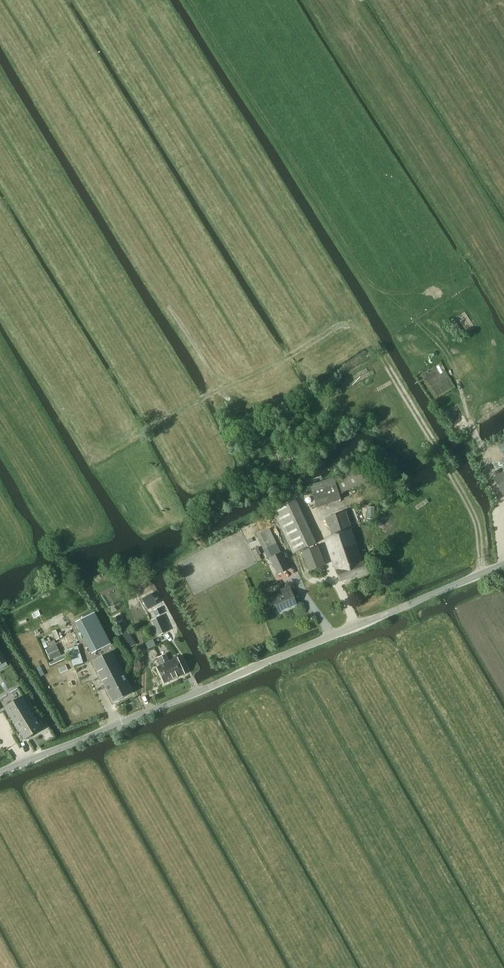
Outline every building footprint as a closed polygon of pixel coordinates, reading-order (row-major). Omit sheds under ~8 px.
[(496,443),(503,458),(503,439),(496,443)] [(503,495),(503,459),(494,465),(499,473),(492,477),(503,496),(503,495)] [(318,508),(341,500),(334,478),(310,486),(318,508)] [(293,554),(316,544),(295,499),(272,510),(293,554)] [(339,582),(366,573),(345,512),(325,517),(331,537),(325,539),(339,582)] [(269,529),(257,535),(269,559),(281,553),(277,543),(269,529)] [(309,571),(325,565),(318,547),(302,553),(309,571)] [(277,575),(289,569),(281,553),(269,559),(277,575)] [(144,602),(153,597),(147,586),(138,591),(144,602)] [(289,587),(282,589),(266,595),(270,605),(274,604),(277,612),(296,605),(289,587)] [(111,643),(95,612),(79,621),(94,651),(111,643)] [(153,621),(159,636),(168,632),(162,617),(153,621)] [(76,641),(73,634),(60,640),(63,646),(76,641)] [(55,647),(46,650),(50,660),(59,655),(55,647)] [(77,647),(64,651),(66,657),(70,656),(73,667),(82,664),(77,647)] [(133,693),(112,652),(93,661),(114,702),(133,693)] [(164,683),(184,674),(177,658),(168,662),(165,656),(159,658),(162,665),(157,667),(164,683)] [(24,740),(42,729),(41,728),(38,723),(22,696),(4,707),(24,740)]
